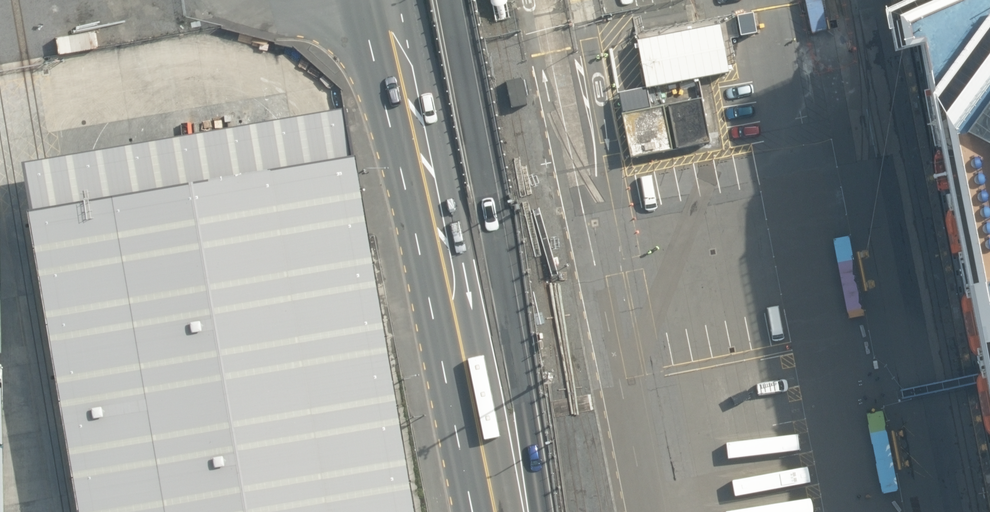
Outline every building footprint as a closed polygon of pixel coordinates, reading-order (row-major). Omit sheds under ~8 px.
[(670,105),(677,148),(709,142),(701,99),(670,105)] [(346,109),(278,121),(92,152),(42,161),(25,164),(33,211),(31,212),(82,511),(419,511),(391,346),(358,157),(354,157),(346,109)] [(622,117),(630,160),(671,152),(663,109),(622,117)]
